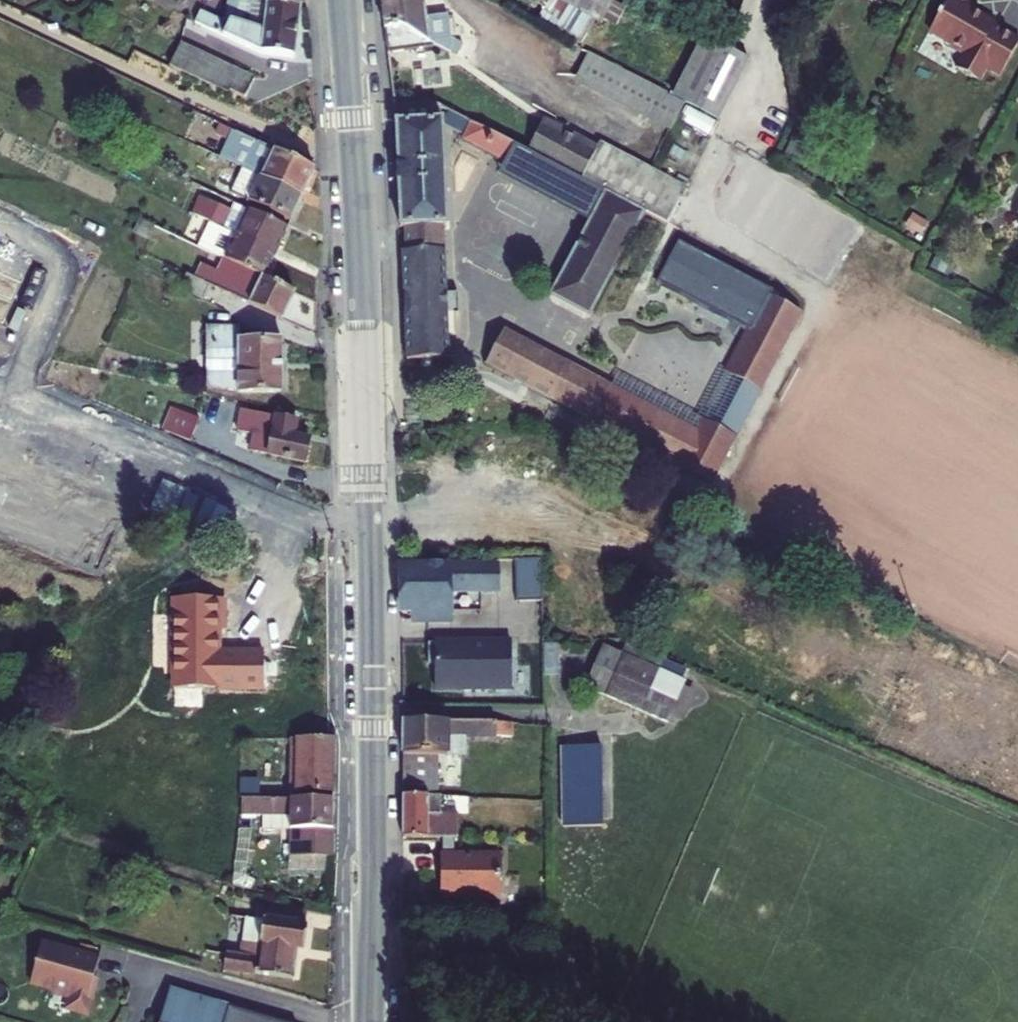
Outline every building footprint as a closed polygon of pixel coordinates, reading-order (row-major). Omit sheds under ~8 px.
[(265,0),(247,0),(244,26),(224,21),(223,23),(199,13),(194,24),(261,55),(292,58),(298,8),(265,5),(265,0)] [(224,21),(244,26),(247,0),(242,0),(226,0),(224,21)] [(388,55),(433,47),(447,55),(448,54),(456,57),(462,45),(449,40),(447,15),(424,19),(422,0),(379,0),(388,55)] [(591,18),(558,0),(547,0),(543,7),(557,15),(552,25),(579,41),(591,18)] [(614,0),(558,0),(591,18),(596,21),(601,24),(614,0)] [(975,82),(984,67),(999,76),(1017,44),(1017,43),(987,25),(986,21),(982,19),(979,20),(972,16),(977,6),(966,0),(949,0),(930,33),(952,45),(948,50),(964,59),(957,72),(975,82)] [(718,122),(739,81),(748,61),(702,39),(673,99),(684,105),(718,122)] [(229,92),(243,98),(252,80),(178,45),(168,67),(212,88),(213,85),(229,92)] [(673,128),(684,105),(673,99),(586,55),(575,78),(673,128)] [(572,85),(670,133),(673,128),(575,78),(572,85)] [(435,122),(434,105),(431,105),(394,106),(395,122),(435,122)] [(227,162),(301,197),(313,170),(210,121),(205,135),(233,149),(227,162)] [(435,122),(395,122),(396,165),(395,166),(396,186),(397,186),(399,229),(404,230),(404,253),(443,252),(442,227),(447,227),(443,136),(442,121),(435,122)] [(579,182),(580,180),(594,152),(540,124),(525,153),(579,182)] [(570,200),(579,182),(525,153),(470,125),(464,137),(465,145),(570,200)] [(580,180),(668,225),(686,190),(650,172),(599,144),(594,152),(580,180)] [(289,222),(301,197),(227,162),(197,148),(192,158),(236,180),(229,194),(289,222)] [(668,225),(730,258),(745,231),(754,212),(692,180),(686,190),(668,225)] [(588,319),(644,216),(603,195),(548,298),(588,319)] [(215,210),(218,205),(202,198),(199,203),(215,210)] [(208,223),(274,254),(285,229),(235,205),(232,211),(218,205),(215,210),(199,203),(193,216),(208,223)] [(263,279),(274,254),(208,223),(200,239),(214,247),(211,254),(243,270),(263,279)] [(445,296),(443,252),(404,253),(400,253),(407,361),(448,359),(447,316),(457,316),(457,296),(445,296)] [(750,333),(768,297),(681,252),(662,287),(750,333)] [(201,300),(204,297),(208,287),(281,319),(294,294),(263,279),(243,270),(237,283),(212,272),(211,273),(200,269),(195,280),(185,276),(178,289),(201,300)] [(768,297),(750,333),(726,377),(758,394),(800,315),(768,297)] [(204,327),(205,388),(237,393),(280,393),(280,343),(237,342),(237,327),(204,327)] [(485,366),(552,402),(570,367),(504,331),(485,366)] [(570,367),(552,402),(672,466),(691,431),(570,367)] [(162,430),(188,441),(197,420),(172,409),(162,430)] [(715,481),(742,429),(706,410),(678,461),(715,481)] [(240,411),(235,433),(252,437),(250,451),(303,463),(307,440),(296,437),(294,434),(295,423),(240,411)] [(252,437),(235,433),(232,448),(250,451),(252,437)] [(515,561),(515,602),(542,602),(542,597),(542,560),(515,561)] [(494,567),(399,568),(400,612),(412,613),(412,622),(448,622),(448,591),(494,590),(494,567)] [(173,600),(173,689),(175,689),(175,710),(203,710),(202,690),(263,691),(263,654),(219,654),(219,632),(222,632),(223,600),(173,600)] [(434,691),(511,692),(511,642),(428,641),(428,660),(434,661),(434,691)] [(543,646),(543,676),(558,676),(558,646),(543,646)] [(666,724),(668,719),(682,688),(685,682),(670,676),(673,667),(632,649),(628,659),(603,648),(586,688),(666,724)] [(682,688),(668,719),(682,725),(695,694),(682,688)] [(402,723),(403,756),(438,757),(448,757),(448,739),(465,739),(496,740),(496,737),(496,724),(402,723)] [(511,737),(511,724),(496,724),(496,737),(511,737)] [(448,739),(448,757),(466,758),(465,739),(448,739)] [(293,794),(333,795),(334,740),(293,740),(293,794)] [(560,750),(561,830),(602,829),(601,749),(560,750)] [(403,756),(403,767),(438,768),(438,757),(403,756)] [(403,767),(403,797),(438,797),(438,768),(403,767)] [(239,800),(279,801),(279,788),(240,788),(239,800)] [(403,797),(403,839),(468,840),(468,818),(441,817),(441,797),(438,797),(403,797)] [(288,858),(331,860),(333,801),(279,801),(239,800),(238,817),(265,818),(287,818),(287,829),(289,829),(288,858)] [(266,828),(287,829),(287,818),(265,818),(266,828)] [(440,897),(468,898),(468,858),(441,858),(440,897)] [(468,858),(468,898),(500,899),(501,858),(468,858)] [(225,954),(223,970),(292,979),(296,949),(302,949),(306,926),(302,925),(303,912),(242,905),(241,918),(245,919),(240,955),(225,954)] [(68,1011),(87,1016),(94,993),(91,991),(99,962),(42,945),(30,986),(53,993),(53,994),(71,999),(68,1011)] [(171,992),(161,1021),(273,1021),(171,992)]
